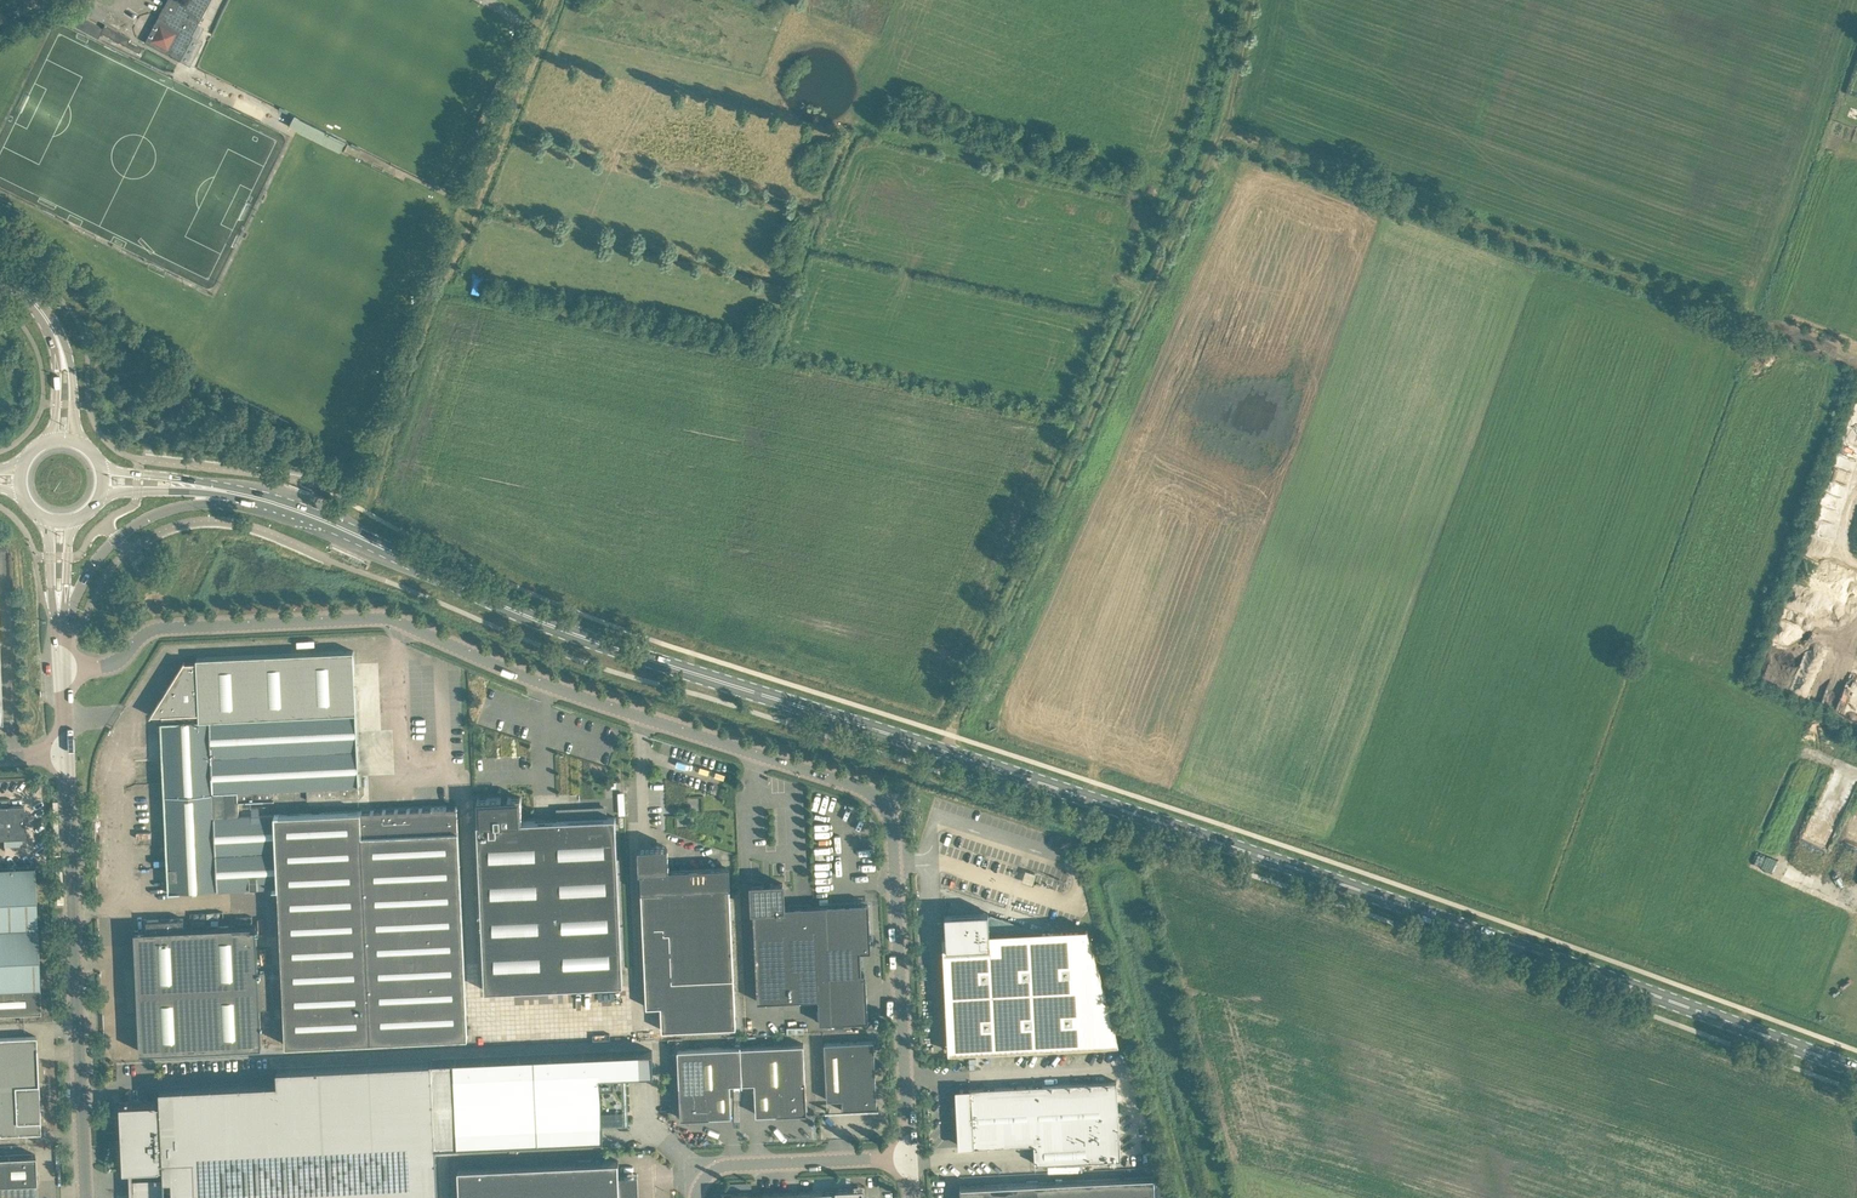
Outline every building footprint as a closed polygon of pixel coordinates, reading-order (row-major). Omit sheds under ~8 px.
[(144,41),(179,60),(189,66),(202,41),(192,36),(191,35),(197,23),(210,0),(183,0),(182,0),(167,0),(158,17),(144,41)] [(227,105),(240,110),(244,101),(231,95),(227,105)] [(276,814),(240,815),(239,801),(275,799),(275,789),(307,788),(308,799),(359,797),(359,785),(356,712),(353,650),(197,657),(197,661),(185,661),(185,660),(150,715),(151,715),(152,714),(163,714),(163,722),(162,722),(169,892),(278,886),(276,814)] [(623,983),(615,816),(604,816),(604,806),(568,808),(569,818),(557,818),(557,830),(536,831),(535,820),(522,820),(521,796),(508,796),(508,799),(502,799),(502,797),(477,798),(478,822),(477,822),(485,989),(623,983)] [(691,808),(700,807),(699,797),(691,797),(691,808)] [(0,805),(0,838),(4,838),(7,838),(17,837),(22,837),(25,837),(24,804),(0,805)] [(276,814),(278,886),(286,1044),(468,1036),(457,806),(276,814)] [(730,887),(730,884),(729,866),(669,868),(668,844),(638,845),(639,870),(641,870),(642,890),(641,891),(642,914),(646,1006),(673,1005),(674,1028),(662,1029),(736,1026),(729,887),(730,887)] [(40,1011),(34,866),(0,867),(0,1013),(40,1011)] [(818,943),(816,904),(784,906),(783,882),(752,883),(758,1000),(818,997),(820,1022),(821,1022),(818,943)] [(818,943),(821,1022),(868,1019),(866,972),(862,972),(861,950),(871,950),(871,941),(870,941),(868,902),(827,904),(816,904),(818,943)] [(1086,929),(1086,930),(1041,932),(1041,930),(990,914),(990,915),(988,915),(988,912),(945,914),(946,937),(944,937),(944,936),(943,936),(949,1049),(950,1049),(950,1048),(1116,1040),(1116,1041),(1118,1040),(1087,929),(1086,929)] [(135,930),(141,1051),(262,1045),(260,1009),(268,1009),(266,972),(258,973),(256,924),(184,927),(183,918),(147,919),(147,929),(135,930)] [(40,1131),(36,1035),(0,1037),(0,1133),(40,1131)] [(842,1108),(842,1109),(879,1107),(879,1106),(877,1106),(874,1040),(824,1042),(827,1099),(842,1098),(842,1108)] [(741,1046),(742,1082),(755,1081),(756,1113),(778,1112),(778,1113),(807,1112),(806,1079),(805,1079),(804,1043),(741,1046)] [(730,1082),(742,1082),(741,1046),(678,1048),(679,1085),(681,1117),(710,1116),(710,1115),(731,1114),(730,1082)] [(454,1059),(432,1060),(435,1144),(603,1136),(603,1122),(617,1121),(620,1121),(627,1121),(626,1107),(626,1102),(625,1072),(653,1071),(652,1049),(558,1053),(454,1058),(454,1059)] [(121,1103),(123,1141),(124,1169),(130,1168),(130,1172),(132,1172),(132,1168),(138,1168),(160,1167),(160,1166),(164,1166),(164,1179),(165,1187),(165,1197),(438,1197),(435,1144),(432,1060),(277,1068),(278,1081),(160,1087),(161,1102),(157,1102),(157,1101),(129,1102),(129,1099),(126,1099),(127,1102),(121,1103)] [(959,1147),(963,1146),(1034,1143),(1035,1163),(1121,1158),(1117,1081),(956,1089),(959,1147)] [(36,1180),(35,1153),(0,1155),(0,1197),(37,1197),(36,1180)] [(619,1160),(618,1160),(458,1167),(460,1197),(639,1197),(638,1172),(619,1173),(619,1160)] [(1154,1176),(961,1186),(961,1184),(960,1184),(961,1197),(1155,1197),(1154,1176)] [(864,1195),(863,1195),(863,1196),(860,1195),(858,1194),(856,1193),(855,1190),(854,1188),(855,1188),(855,1187),(836,1188),(836,1190),(757,1194),(757,1197),(864,1197),(864,1195)]
